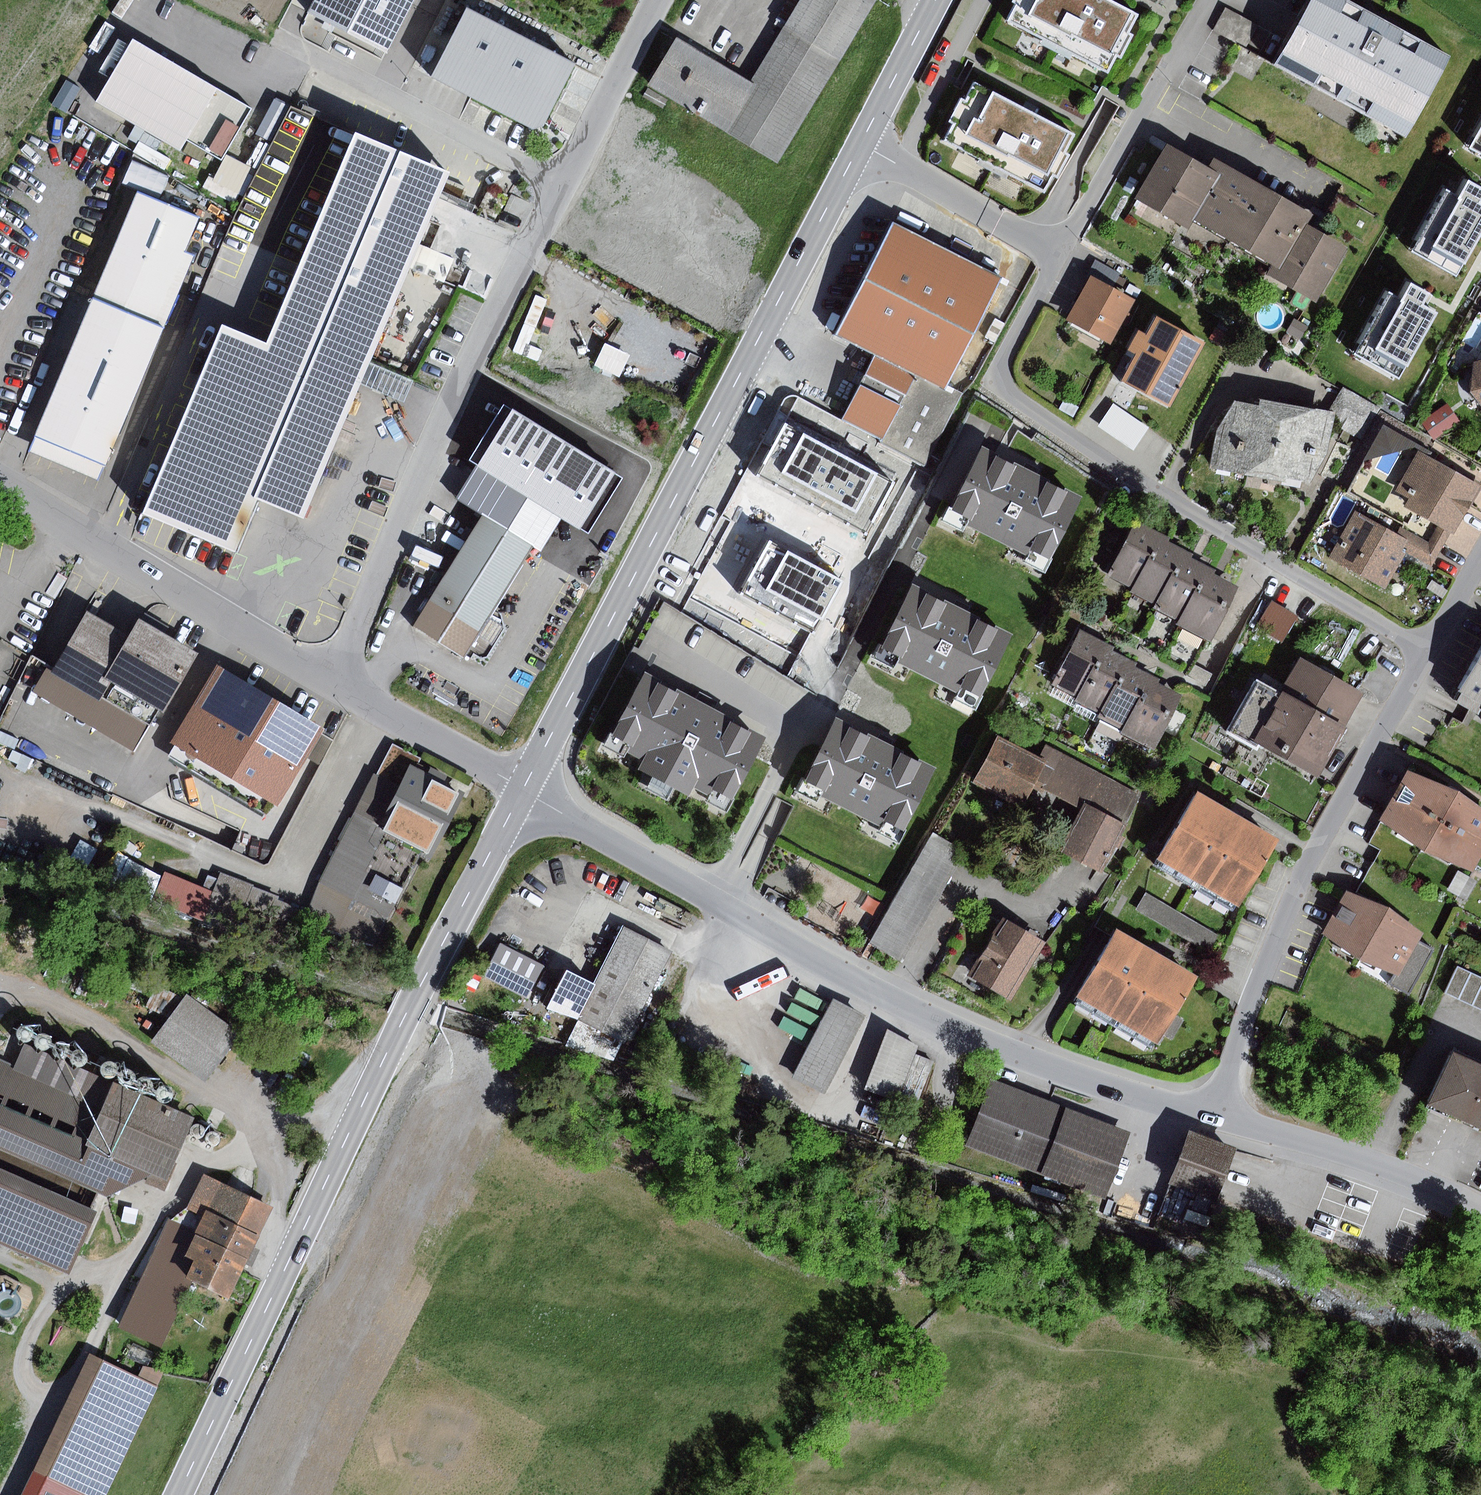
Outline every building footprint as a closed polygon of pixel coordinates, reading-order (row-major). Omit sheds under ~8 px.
[(311,13),(393,53),(419,0),(317,0),(311,13)] [(785,26),(842,60),(878,0),(800,0),(785,26)] [(1111,0),(1014,0),(1018,2),(1008,22),(1107,72),(1117,54),(1122,56),(1132,35),(1128,33),(1138,14),(1111,0)] [(1346,0),(1313,0),(1276,66),(1408,138),(1452,58),(1346,0)] [(1257,25),(1226,9),(1215,31),(1246,47),(1257,25)] [(577,62),(466,11),(435,80),(545,131),(577,62)] [(842,60),(785,26),(752,82),(678,38),(651,84),(781,161),(842,60)] [(252,109),(135,38),(97,101),(181,152),(189,139),(221,159),(252,109)] [(1070,133),(971,83),(962,102),(956,99),(946,119),(951,122),(940,142),(1040,192),(1049,174),(1054,176),(1065,155),(1060,153),(1070,133)] [(274,99),(256,134),(269,141),(288,106),(274,99)] [(231,227),(306,253),(402,293),(452,171),(294,108),(231,227)] [(1468,146),(1480,153),(1480,121),(1468,146)] [(1211,166),(1170,143),(1138,198),(1192,229),(1196,221),(1229,239),(1261,183),(1216,158),(1211,166)] [(135,152),(125,181),(137,185),(140,178),(164,187),(172,164),(135,152)] [(257,169),(228,155),(215,181),(244,195),(257,169)] [(1445,189),(1412,250),(1458,275),(1480,232),(1480,186),(1469,179),(1459,197),(1445,189)] [(1315,214),(1261,183),(1229,239),(1274,265),(1269,275),(1318,303),(1349,248),(1309,225),(1315,214)] [(200,218),(140,193),(38,436),(108,465),(195,257),(185,252),(200,218)] [(1001,279),(896,226),(840,338),(876,357),(944,391),(1001,279)] [(268,345),(224,327),(146,514),(235,551),(258,497),(307,518),(363,385),(372,363),(402,293),(306,253),(268,345)] [(1093,277),(1113,288),(1121,274),(1094,260),(1087,274),(1093,277)] [(1113,288),(1093,277),(1068,321),(1110,345),(1136,300),(1113,288)] [(1400,298),(1385,290),(1352,351),(1398,376),(1434,309),(1422,302),(1425,296),(1428,291),(1409,281),(1400,298)] [(1208,344),(1158,317),(1148,335),(1141,331),(1130,351),(1137,355),(1124,380),(1173,407),(1208,344)] [(1216,326),(1210,338),(1223,345),(1229,333),(1216,326)] [(944,391),(876,357),(844,420),(929,462),(960,399),(944,391)] [(1475,363),(1472,392),(1480,404),(1480,362),(1475,363)] [(372,363),(363,385),(405,403),(414,382),(372,363)] [(1380,407),(1354,393),(1336,425),(1361,439),(1380,407)] [(1262,407),(1237,402),(1218,430),(1209,468),(1288,482),(1289,479),(1311,484),(1328,453),(1337,412),(1263,400),(1262,407)] [(623,477),(504,404),(469,460),(477,465),(456,499),(481,515),(533,546),(541,552),(562,518),(588,534),(623,477)] [(1114,404),(1099,427),(1135,450),(1150,428),(1114,404)] [(1448,405),(1423,422),(1435,439),(1460,422),(1448,405)] [(757,475),(866,535),(895,483),(786,423),(757,475)] [(1030,473),(981,449),(952,509),(972,519),(968,527),(1032,557),(1035,551),(1054,560),(1084,499),(1030,473)] [(1405,529),(1442,550),(1452,532),(1455,534),(1480,489),(1480,486),(1419,450),(1396,491),(1410,499),(1405,507),(1415,512),(1405,529)] [(1405,529),(1402,535),(1356,509),(1329,558),(1386,590),(1407,552),(1433,566),(1442,550),(1405,529)] [(533,546),(481,515),(413,626),(464,657),(533,546)] [(1150,527),(1137,521),(1108,576),(1133,589),(1161,538),(1163,534),(1150,527)] [(1172,544),(1161,538),(1133,589),(1133,591),(1157,604),(1184,553),(1185,551),(1172,544)] [(843,581),(769,540),(739,592),(814,633),(843,581)] [(1197,560),(1184,553),(1157,604),(1155,608),(1184,623),(1211,571),(1212,568),(1197,560)] [(1224,579),(1211,571),(1184,623),(1183,625),(1214,641),(1242,587),(1224,579)] [(961,610),(912,586),(882,647),(902,657),(899,664),(962,695),(965,688),(984,698),(1014,636),(961,610)] [(1274,602),(1258,629),(1282,644),(1299,617),(1274,602)] [(133,637),(90,612),(55,670),(150,727),(194,653),(142,622),(133,637)] [(1093,636),(1080,629),(1051,684),(1076,698),(1104,647),(1106,643),(1093,636)] [(1115,652),(1104,647),(1076,698),(1076,700),(1100,713),(1126,662),(1128,659),(1115,652)] [(1457,692),(1480,706),(1480,649),(1457,692)] [(1303,658),(1283,693),(1345,728),(1365,693),(1303,658)] [(1140,669),(1126,662),(1100,713),(1098,716),(1127,731),(1154,680),(1155,677),(1140,669)] [(1194,664),(1187,675),(1205,686),(1212,674),(1194,664)] [(150,727),(55,670),(49,667),(33,693),(135,753),(150,727)] [(321,727),(223,669),(170,757),(268,815),(321,727)] [(703,705),(646,675),(614,738),(632,747),(630,751),(645,759),(639,770),(694,798),(699,788),(713,795),(717,788),(736,797),(767,737),(703,705)] [(1167,687),(1154,680),(1127,731),(1126,733),(1156,749),(1185,696),(1167,687)] [(1345,728),(1259,681),(1232,731),(1322,780),(1349,730),(1345,728)] [(885,744),(837,720),(806,783),(824,793),(822,797),(883,828),(886,822),(906,832),(937,770),(885,744)] [(1041,758),(999,737),(975,783),(1022,808),(1034,785),(1047,761),(1041,758)] [(377,774),(402,787),(413,765),(418,757),(394,744),(377,774)] [(1145,794),(1047,745),(1041,758),(1047,761),(1034,785),(1083,809),(1061,853),(1104,875),(1145,794)] [(429,774),(413,765),(402,787),(386,816),(391,818),(384,831),(423,851),(433,857),(466,794),(446,783),(449,777),(432,768),(429,774)] [(1411,772),(1383,824),(1473,873),(1480,859),(1480,810),(1411,772)] [(375,773),(353,815),(384,831),(391,818),(386,816),(402,787),(377,774),(375,773)] [(1233,817),(1193,794),(1156,861),(1236,906),(1274,839),(1233,817)] [(423,851),(384,831),(353,815),(319,881),(306,922),(375,947),(423,851)] [(964,855),(931,837),(869,948),(901,966),(964,855)] [(165,871),(155,898),(202,915),(205,905),(228,914),(233,901),(276,917),(284,898),(254,887),(255,885),(221,873),(215,890),(165,871)] [(1146,893),(1137,910),(1211,952),(1220,936),(1146,893)] [(1424,934),(1348,893),(1325,935),(1397,974),(1392,983),(1410,993),(1433,949),(1420,942),(1424,934)] [(1046,943),(1005,919),(971,977),(1012,1001),(1046,943)] [(674,952),(625,926),(568,1043),(614,1061),(622,1043),(626,1044),(674,952)] [(1194,982),(1111,934),(1076,997),(1159,1044),(1194,982)] [(501,944),(484,977),(529,1000),(545,967),(501,944)] [(1458,969),(1447,994),(1480,1009),(1480,979),(1458,969)] [(567,970),(547,1011),(577,1020),(594,984),(567,970)] [(240,1035),(188,995),(185,1000),(157,986),(145,1006),(171,1018),(153,1042),(206,1080),(240,1035)] [(864,1017),(834,1001),(793,1077),(823,1094),(864,1017)] [(21,1039),(23,1041),(26,1042),(29,1043),(32,1042),(34,1040),(36,1038),(37,1035),(37,1032),(36,1030),(34,1028),(32,1026),(29,1025),(26,1026),(23,1027),(21,1029),(20,1031),(19,1034),(20,1037),(21,1039)] [(899,1100),(916,1054),(919,1046),(890,1030),(866,1090),(897,1102),(899,1100)] [(38,1047),(40,1049),(43,1050),(46,1050),(49,1050),(51,1048),(53,1046),(54,1043),(54,1040),(53,1037),(51,1035),(49,1034),(46,1033),(43,1033),(40,1034),(38,1036),(37,1039),(36,1042),(37,1044),(38,1047)] [(56,1056),(58,1058),(61,1059),(64,1059),(67,1059),(69,1057),(71,1055),(72,1052),(72,1049),(71,1046),(69,1044),(67,1043),(64,1042),(61,1042),(58,1043),(56,1045),(55,1048),(54,1051),(55,1053),(56,1056)] [(26,1046),(16,1068),(102,1106),(111,1084),(26,1046)] [(74,1064),(76,1066),(79,1067),(82,1068),(84,1067),(87,1065),(89,1063),(90,1060),(90,1057),(89,1055),(87,1052),(84,1051),(82,1050),(79,1050),(76,1052),(74,1054),(73,1056),(72,1059),(73,1062),(74,1064)] [(1451,1053),(1426,1107),(1480,1132),(1480,1067),(1451,1053)] [(935,1061),(916,1054),(899,1100),(918,1107),(935,1061)] [(0,1060),(0,1149),(107,1197),(143,1182),(164,1191),(197,1118),(113,1081),(111,1084),(102,1106),(16,1068),(0,1060)] [(105,1076),(107,1078),(109,1079),(112,1079),(115,1079),(117,1077),(119,1075),(120,1072),(120,1069),(119,1067),(117,1064),(115,1063),(112,1062),(109,1062),(107,1063),(105,1065),(103,1068),(103,1071),(103,1074),(105,1076)] [(123,1083),(125,1085),(128,1086),(130,1086),(133,1086),(136,1084),(137,1082),(138,1079),(138,1076),(137,1074),(136,1071),(133,1070),(130,1069),(128,1069),(125,1070),(123,1072),(121,1075),(121,1078),(121,1081),(123,1083)] [(141,1091),(143,1093),(146,1094),(149,1094),(151,1093),(154,1092),(155,1090),(156,1087),(156,1084),(155,1081),(154,1079),(151,1077),(148,1077),(146,1077),(143,1078),(141,1080),(139,1083),(139,1086),(139,1088),(141,1091)] [(1049,1102),(993,1080),(969,1144),(1107,1197),(1132,1134),(1049,1102)] [(159,1098),(161,1100),(163,1102),(166,1102),(169,1101),(171,1099),(173,1097),(174,1094),(174,1092),(173,1089),(171,1087),(169,1085),(166,1084),(163,1085),(161,1086),(159,1088),(157,1090),(157,1093),(157,1096),(159,1098)] [(201,1139),(203,1138),(205,1137),(206,1135),(207,1133),(207,1130),(206,1128),(204,1126),(202,1125),(200,1125),(198,1125),(196,1127),(194,1128),(193,1130),(193,1133),(194,1135),(195,1137),(197,1138),(199,1139),(201,1139)] [(1239,1150),(1191,1131),(1158,1215),(1206,1233),(1239,1150)] [(216,1145),(218,1145),(220,1143),(221,1141),(222,1139),(222,1137),(221,1135),(219,1133),(217,1132),(215,1132),(212,1132),(210,1133),(209,1135),(208,1137),(208,1139),(208,1141),(210,1143),(211,1145),(214,1145),(216,1145)] [(0,1168),(0,1245),(69,1276),(98,1213),(0,1168)] [(191,1205),(208,1213),(259,1237),(273,1207),(205,1175),(191,1205)] [(259,1237),(208,1213),(196,1236),(187,1255),(198,1260),(188,1279),(228,1299),(259,1237)] [(188,1279),(198,1260),(187,1255),(196,1236),(171,1224),(123,1324),(159,1341),(188,1279)] [(88,1357),(34,1474),(79,1494),(111,1494),(160,1390),(88,1357)]
